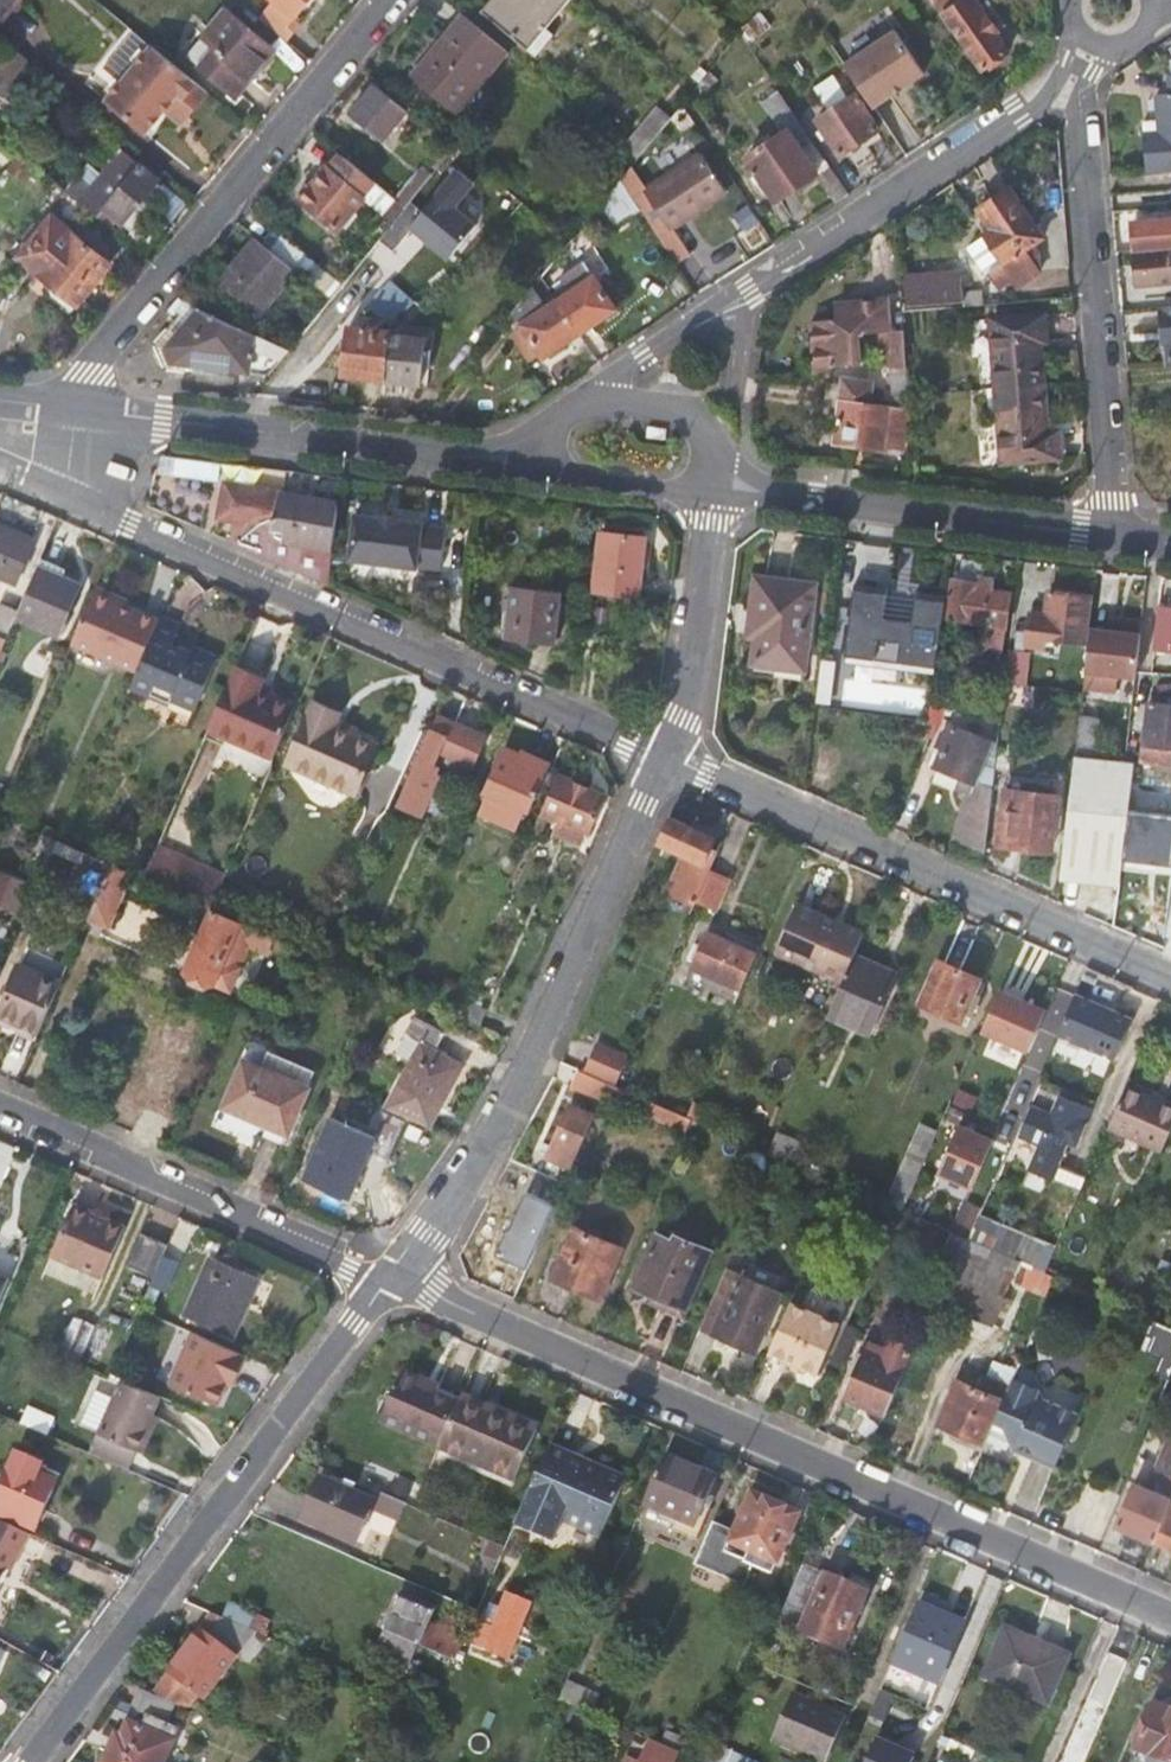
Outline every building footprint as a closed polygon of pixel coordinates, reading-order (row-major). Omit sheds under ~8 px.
[(20,0),(0,0),(0,24),(20,0)] [(261,18),(290,41),(303,25),(295,18),(310,0),(276,0),(261,18)] [(570,0),(491,0),(483,11),(529,49),(546,28),(570,0)] [(982,71),(1008,53),(973,0),(933,0),(982,71)] [(226,10),(188,56),(238,97),(277,50),(226,10)] [(457,113),(510,52),(464,14),(412,76),(457,113)] [(546,28),(529,49),(537,56),(554,35),(546,28)] [(924,74),(895,32),(845,66),(874,109),(924,74)] [(193,116),(212,93),(154,46),(138,33),(117,58),(134,72),(109,102),(146,133),(166,110),(174,100),(193,116)] [(35,63),(13,45),(0,61),(0,74),(16,87),(35,63)] [(16,87),(0,74),(0,106),(16,87)] [(375,84),(351,112),(384,140),(409,111),(375,84)] [(777,204),(831,166),(779,91),(763,103),(784,135),(747,159),(777,204)] [(1156,94),(1159,120),(1143,121),(1144,134),(1146,171),(1170,169),(1170,93),(1156,94)] [(856,96),(816,121),(840,157),(868,140),(871,145),(884,136),(856,96)] [(186,126),(193,116),(174,100),(166,110),(186,126)] [(712,129),(712,134),(718,139),(725,136),(726,129),(719,125),(712,129)] [(419,170),(396,199),(407,208),(434,174),(457,147),(449,140),(422,172),(419,170)] [(125,150),(80,202),(87,208),(116,173),(128,182),(142,165),(125,150)] [(702,153),(634,198),(642,211),(676,264),(690,254),(673,228),(728,191),(702,153)] [(366,193),(376,182),(343,155),(332,167),(331,166),(313,188),(308,184),(299,194),(304,199),(303,202),(338,230),(367,195),(366,193)] [(116,173),(87,208),(100,218),(107,211),(124,225),(161,180),(142,165),(128,182),(116,173)] [(445,184),(434,174),(407,208),(401,215),(412,224),(445,184)] [(615,229),(642,211),(634,198),(622,179),(601,205),(615,229)] [(994,232),(986,238),(971,249),(989,277),(992,275),(1002,290),(1016,279),(1019,290),(1041,275),(1037,257),(1031,248),(1045,239),(1011,189),(980,210),(990,226),(994,232)] [(375,225),(386,233),(401,215),(407,208),(396,199),(375,225)] [(53,215),(18,257),(79,305),(113,264),(53,215)] [(1139,250),(1170,247),(1170,218),(1138,221),(1139,250)] [(982,231),(986,238),(994,232),(990,226),(982,231)] [(260,315),(297,270),(256,237),(220,282),(260,315)] [(397,249),(383,237),(347,280),(362,292),(397,249)] [(1170,283),(1170,247),(1139,250),(1134,250),(1137,286),(1170,283)] [(560,277),(569,293),(592,278),(581,261),(560,277)] [(951,283),(901,286),(904,311),(954,307),(953,295),(951,283)] [(580,334),(558,300),(547,307),(534,287),(513,313),(524,329),(540,354),(543,358),(580,334)] [(981,292),(953,295),(954,307),(982,305),(981,292)] [(811,320),(816,373),(847,362),(863,365),(860,334),(882,332),(891,331),(888,301),(835,306),(836,317),(811,320)] [(176,362),(271,374),(291,349),(201,306),(169,346),(176,362)] [(1160,307),(1163,345),(1168,344),(1170,366),(1170,306),(1160,307)] [(1052,342),(1049,317),(990,322),(996,388),(1044,384),(1040,343),(1052,342)] [(345,373),(385,378),(391,332),(384,331),(386,320),(368,318),(366,329),(351,327),(345,373)] [(926,321),(910,322),(913,340),(927,339),(926,321)] [(531,360),(540,354),(524,329),(515,335),(531,360)] [(891,331),(882,332),(885,368),(891,369),(909,372),(905,330),(891,331)] [(391,332),(385,378),(420,382),(425,336),(391,332)] [(905,449),(912,408),(909,372),(891,369),(893,406),(871,403),(874,383),(843,377),(841,387),(830,385),(827,404),(839,406),(834,443),(885,450),(885,447),(905,449)] [(1047,431),(1044,384),(996,388),(1003,463),(1062,459),(1058,429),(1047,431)] [(216,476),(217,459),(164,455),(163,473),(216,476)] [(286,541),(332,548),(339,500),(226,481),(220,519),(287,530),(286,541)] [(442,570),(447,528),(423,526),(423,524),(400,521),(400,517),(379,515),(379,519),(355,516),(350,562),(418,570),(418,567),(442,570)] [(0,522),(0,577),(17,584),(38,537),(0,522)] [(603,534),(596,591),(641,596),(643,572),(648,573),(651,551),(646,549),(647,541),(603,534)] [(21,610),(18,616),(60,635),(83,584),(67,577),(71,568),(44,557),(21,610)] [(758,624),(753,663),(805,671),(816,585),(757,577),(751,623),(758,624)] [(981,661),(999,664),(1004,628),(1006,628),(1011,592),(994,589),(995,581),(980,578),(979,585),(953,582),(949,618),(985,623),(981,661)] [(847,656),(938,668),(948,595),(921,591),(917,624),(885,620),(889,587),(857,583),(847,656)] [(137,603),(99,586),(96,594),(134,611),(137,603)] [(515,590),(510,636),(557,643),(562,595),(515,590)] [(1048,613),(1030,611),(1026,646),(1051,649),(1052,640),(1086,643),(1091,598),(1050,593),(1048,613)] [(96,594),(74,644),(137,671),(159,622),(134,611),(96,594)] [(18,616),(21,610),(1,601),(0,603),(0,657),(18,616)] [(1161,608),(1157,647),(1170,649),(1170,609),(1161,608)] [(180,627),(161,618),(159,622),(137,671),(130,687),(149,696),(155,683),(174,692),(171,699),(194,710),(217,658),(194,648),(191,654),(171,645),(177,633),(180,627)] [(1141,635),(1090,629),(1085,672),(1135,678),(1141,635)] [(197,642),(177,633),(171,645),(191,654),(194,648),(197,642)] [(1027,653),(1009,651),(1006,675),(1005,683),(1024,686),(1027,653)] [(816,700),(829,702),(834,661),(821,660),(816,700)] [(262,684),(233,671),(208,730),(271,756),(294,703),(261,688),(262,684)] [(991,706),(1002,707),(1005,683),(1006,675),(995,674),(991,706)] [(169,704),(171,699),(174,692),(155,683),(149,696),(169,704)] [(1142,746),(1170,749),(1170,705),(1147,702),(1142,746)] [(312,711),(308,718),(335,729),(338,723),(312,711)] [(487,736),(439,714),(404,794),(420,801),(441,754),(473,768),(487,736)] [(903,733),(928,742),(935,725),(930,722),(908,719),(895,717),(894,727),(903,729),(903,733)] [(335,729),(308,718),(283,775),(352,805),(364,779),(374,756),(349,744),(332,737),(335,729)] [(955,839),(985,851),(986,841),(994,777),(995,768),(982,763),(991,741),(955,725),(950,736),(942,732),(936,744),(944,748),(936,765),(970,781),(955,839)] [(351,737),(335,729),(332,737),(349,744),(351,737)] [(1140,762),(1170,766),(1170,749),(1142,746),(1140,762)] [(504,750),(485,793),(490,795),(482,814),(516,828),(524,810),(529,811),(550,763),(524,751),(521,758),(504,750)] [(1061,876),(1119,883),(1120,882),(1120,870),(1128,810),(1133,769),(1134,760),(1094,756),(1075,754),(1061,876)] [(607,796),(559,774),(541,814),(561,823),(557,832),(583,843),(588,833),(591,834),(607,796)] [(1007,782),(994,777),(986,841),(1051,849),(1058,795),(1006,788),(1007,782)] [(370,782),(364,779),(352,805),(359,808),(370,782)] [(1128,810),(1120,870),(1148,873),(1149,863),(1170,866),(1170,816),(1128,810)] [(670,891),(696,903),(698,898),(710,871),(718,852),(710,848),(715,835),(700,828),(702,823),(694,819),(691,824),(669,814),(657,842),(686,853),(670,891)] [(92,834),(71,825),(64,843),(84,852),(92,834)] [(36,849),(51,856),(58,841),(41,833),(36,849)] [(60,869),(102,887),(111,864),(84,852),(64,843),(58,841),(51,856),(39,885),(51,890),(60,869)] [(144,878),(211,908),(227,873),(159,844),(144,878)] [(110,927),(133,874),(111,864),(102,887),(89,918),(110,927)] [(731,879),(710,871),(698,898),(720,907),(731,879)] [(17,908),(27,885),(0,874),(0,901),(17,908)] [(779,953),(844,982),(855,956),(865,934),(799,906),(779,953)] [(268,953),(276,936),(214,909),(187,968),(194,977),(206,983),(214,982),(231,989),(250,945),(268,953)] [(288,925),(282,939),(296,945),(302,931),(288,925)] [(702,943),(696,957),(692,967),(739,988),(758,945),(729,932),(726,938),(708,931),(702,943)] [(690,954),(696,957),(702,943),(695,941),(690,954)] [(364,946),(355,967),(369,972),(378,953),(364,946)] [(896,974),(855,956),(844,982),(830,1013),(871,1032),(896,974)] [(38,1036),(63,977),(22,960),(0,1015),(0,1020),(38,1036)] [(923,1004),(959,1019),(977,977),(942,961),(923,1004)] [(380,1001),(388,985),(378,981),(371,996),(380,1001)] [(984,1032),(1030,1052),(1048,1011),(1002,991),(984,1032)] [(1060,1035),(1116,1059),(1134,1019),(1077,995),(1060,1035)] [(487,1009),(460,997),(456,1008),(481,1020),(487,1009)] [(389,1106),(431,1128),(462,1066),(434,1051),(445,1031),(416,1018),(398,1053),(413,1060),(389,1106)] [(253,1038),(224,1105),(289,1133),(311,1085),(309,1084),(314,1072),(272,1052),(274,1047),(253,1038)] [(617,1085),(630,1057),(601,1044),(589,1073),(609,1082),(617,1085)] [(568,1087),(601,1101),(604,1096),(609,1082),(589,1073),(577,1068),(568,1087)] [(604,1096),(686,1132),(692,1118),(688,1116),(617,1085),(609,1082),(604,1096)] [(1165,1150),(1170,1136),(1170,1101),(1164,1097),(1161,1101),(1128,1087),(1111,1127),(1165,1150)] [(1047,1274),(1056,1252),(1083,1192),(1051,1178),(1056,1166),(1067,1139),(1076,1143),(1090,1111),(1061,1097),(1053,1114),(1034,1106),(1021,1136),(1039,1144),(1030,1165),(1006,1156),(983,1210),(970,1239),(993,1250),(1047,1274)] [(549,1156),(573,1167),(596,1114),(572,1104),(549,1156)] [(389,1157),(407,1117),(380,1106),(373,1124),(385,1129),(375,1151),(389,1157)] [(333,1117),(314,1161),(326,1167),(320,1183),(339,1192),(348,1176),(357,1180),(377,1137),(333,1117)] [(995,1141),(961,1126),(941,1174),(975,1188),(995,1141)] [(756,1130),(750,1143),(769,1152),(776,1139),(756,1130)] [(807,1146),(777,1134),(776,1139),(769,1152),(776,1155),(799,1165),(807,1146)] [(911,1143),(884,1202),(906,1212),(932,1151),(911,1143)] [(1088,1179),(1056,1166),(1051,1178),(1083,1192),(1088,1179)] [(528,1269),(556,1205),(527,1192),(511,1229),(509,1228),(497,1255),(528,1269)] [(879,1214),(905,1225),(910,1213),(906,1212),(884,1202),(879,1214)] [(111,1218),(95,1212),(78,1203),(56,1255),(104,1277),(126,1225),(111,1218)] [(95,1212),(111,1218),(115,1210),(99,1203),(95,1212)] [(968,1239),(980,1212),(965,1205),(953,1232),(964,1237),(968,1239)] [(576,1228),(555,1275),(600,1296),(621,1247),(576,1228)] [(709,1254),(657,1232),(634,1283),(686,1307),(709,1254)] [(131,1265),(156,1277),(170,1244),(144,1233),(131,1265)] [(1011,1278),(1049,1295),(1057,1278),(1047,1274),(993,1250),(970,1239),(968,1239),(964,1237),(950,1271),(980,1284),(1004,1295),(1011,1278)] [(212,1257),(187,1316),(235,1337),(261,1278),(212,1257)] [(781,1291),(727,1267),(701,1327),(756,1351),(781,1291)] [(980,1284),(950,1271),(938,1300),(967,1312),(980,1284)] [(11,1277),(0,1273),(0,1304),(11,1277)] [(840,1323),(791,1302),(770,1351),(819,1373),(840,1323)] [(1166,1353),(1163,1363),(1170,1366),(1170,1325),(1155,1320),(1146,1346),(1166,1353)] [(76,1321),(63,1352),(77,1358),(90,1328),(76,1321)] [(251,1355),(197,1332),(174,1384),(222,1405),(232,1382),(237,1372),(242,1374),(251,1355)] [(844,1395),(885,1413),(915,1345),(891,1335),(887,1346),(869,1339),(844,1395)] [(964,1363),(958,1378),(1004,1398),(1010,1385),(1011,1384),(964,1363)] [(380,1420),(440,1447),(441,1444),(460,1401),(421,1384),(425,1376),(403,1366),(380,1420)] [(238,1385),(242,1374),(237,1372),(232,1382),(238,1385)] [(464,1393),(425,1376),(421,1384),(460,1401),(461,1398),(464,1393)] [(951,1439),(980,1452),(981,1450),(989,1431),(1004,1398),(958,1378),(938,1423),(955,1431),(951,1439)] [(140,1451),(164,1397),(124,1379),(101,1433),(140,1451)] [(1029,1394),(1010,1385),(1004,1398),(989,1431),(1012,1442),(1015,1449),(1023,1446),(1036,1452),(1034,1458),(1055,1467),(1060,1456),(1078,1415),(1044,1400),(1039,1390),(1029,1394)] [(488,1402),(464,1391),(464,1393),(461,1398),(498,1414),(501,1409),(538,1425),(541,1418),(490,1396),(488,1402)] [(516,1477),(538,1425),(501,1409),(498,1414),(461,1398),(460,1401),(441,1444),(516,1477)] [(30,1406),(24,1422),(49,1433),(56,1418),(30,1406)] [(989,1431),(981,1450),(1009,1463),(1015,1449),(1012,1442),(989,1431)] [(1154,1540),(1170,1501),(1170,1439),(1150,1488),(1135,1482),(1117,1523),(1154,1540)] [(629,1476),(551,1442),(517,1520),(554,1536),(562,1519),(602,1536),(629,1476)] [(513,1484),(516,1477),(441,1444),(440,1447),(438,1451),(513,1484)] [(0,1497),(0,1515),(35,1531),(59,1480),(40,1471),(44,1464),(20,1452),(0,1497)] [(718,1476),(666,1454),(645,1504),(696,1526),(718,1476)] [(375,1497),(322,1474),(303,1517),(356,1541),(375,1497)] [(402,1500),(358,1480),(355,1488),(375,1497),(373,1503),(396,1513),(402,1500)] [(735,1529),(714,1519),(697,1560),(756,1586),(760,1576),(771,1581),(801,1511),(753,1489),(735,1529)] [(453,1499),(445,1518),(469,1528),(477,1511),(453,1499)] [(1154,1540),(1170,1547),(1170,1501),(1154,1540)] [(28,1531),(0,1518),(0,1586),(28,1531)] [(486,1553),(501,1559),(507,1545),(492,1539),(486,1553)] [(780,1620),(843,1648),(869,1589),(806,1562),(780,1620)] [(479,1642),(467,1637),(460,1654),(476,1661),(483,1646),(508,1657),(532,1603),(508,1592),(500,1611),(489,1606),(484,1618),(488,1620),(479,1642)] [(437,1653),(456,1662),(460,1654),(467,1637),(430,1620),(433,1611),(400,1597),(374,1654),(409,1669),(414,1657),(420,1645),(430,1650),(431,1647),(439,1651),(437,1653)] [(231,1600),(225,1615),(255,1629),(268,1634),(274,1619),(231,1600)] [(965,1621),(920,1602),(893,1661),(940,1681),(965,1621)] [(206,1694),(255,1629),(225,1615),(215,1611),(153,1692),(160,1695),(173,1701),(186,1684),(191,1687),(193,1685),(206,1694)] [(1048,1703),(1070,1653),(1006,1625),(985,1674),(1048,1703)] [(599,1692),(568,1678),(560,1698),(573,1703),(591,1711),(599,1692)] [(150,1714),(160,1695),(153,1692),(141,1687),(133,1703),(115,1694),(102,1712),(126,1723),(129,1718),(145,1725),(150,1714)] [(796,1693),(776,1739),(778,1740),(808,1753),(805,1761),(821,1761),(822,1760),(825,1761),(845,1714),(796,1693)] [(178,1726),(186,1706),(173,1701),(160,1695),(150,1714),(178,1726)] [(1158,1700),(1136,1748),(1141,1750),(1136,1761),(1170,1761),(1170,1706),(1158,1700)] [(178,1726),(150,1714),(145,1725),(129,1718),(126,1723),(122,1732),(117,1730),(103,1761),(165,1761),(175,1739),(173,1738),(178,1726)] [(668,1730),(661,1742),(681,1750),(686,1752),(691,1739),(668,1730)] [(916,1754),(903,1749),(895,1745),(897,1740),(879,1732),(866,1761),(912,1761),(916,1754)] [(681,1750),(661,1742),(653,1738),(642,1761),(676,1761),(681,1750)] [(717,1739),(715,1744),(743,1757),(741,1761),(760,1761),(762,1758),(717,1739)] [(778,1740),(772,1754),(790,1761),(805,1761),(808,1753),(778,1740)] [(906,1744),(897,1740),(895,1745),(903,1749),(906,1744)] [(715,1744),(707,1761),(741,1761),(743,1757),(715,1744)]
